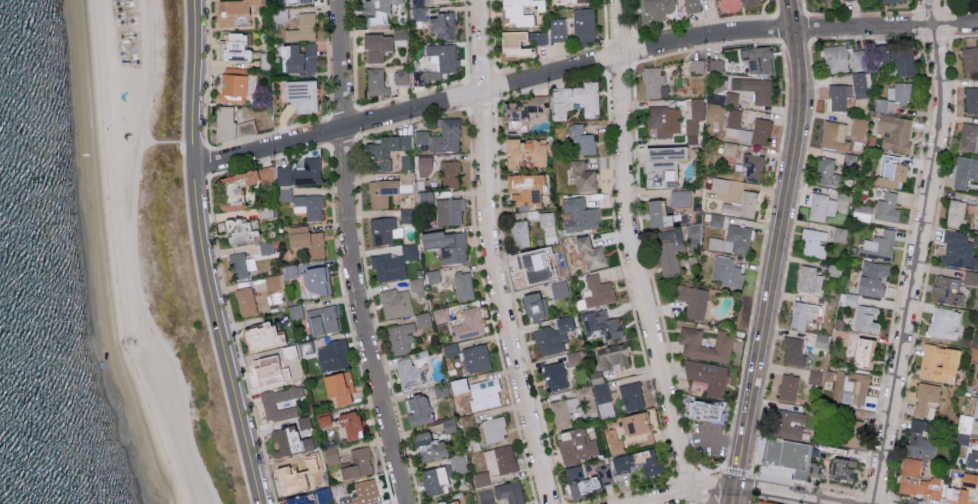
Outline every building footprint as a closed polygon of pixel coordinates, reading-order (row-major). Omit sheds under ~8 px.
[(215,25),(246,25),(246,5),(259,5),(259,0),(215,0),(215,25)] [(364,24),(390,23),(389,3),(401,3),(401,0),(363,0),(364,24)] [(532,13),(521,13),(521,7),(543,6),(543,0),(501,0),(502,15),(509,15),(509,25),(532,25),(532,13)] [(640,12),(652,12),(652,19),(664,19),(663,11),(674,11),(673,0),(640,0),(640,12)] [(685,13),(701,11),(699,0),(683,0),(685,13)] [(272,8),(272,22),(287,22),(286,7),(272,8)] [(425,19),(424,7),(412,7),(412,20),(425,19)] [(594,7),(572,8),(574,40),(595,39),(594,7)] [(314,38),(313,11),(297,12),(297,28),(284,29),(284,39),(314,38)] [(437,38),(453,38),(454,14),(428,13),(427,31),(437,32),(437,38)] [(565,41),(565,17),(549,18),(549,41),(565,41)] [(524,30),(499,31),(499,55),(532,54),(532,46),(517,47),(517,40),(525,40),(524,30)] [(249,48),(244,48),(244,32),(225,32),(225,42),(221,42),(221,61),(249,61),(249,48)] [(392,50),(391,33),(361,34),(361,50),(366,49),(366,62),(383,62),(383,51),(392,50)] [(299,43),(286,43),(286,59),(282,59),(282,73),(315,73),(315,42),(299,42),(299,43)] [(412,70),(412,83),(441,82),(441,72),(456,72),(456,43),(427,44),(427,70),(412,70)] [(825,73),(849,69),(850,71),(862,69),(859,48),(846,50),(845,43),(822,46),(825,73)] [(892,47),(893,54),(912,51),(911,45),(892,47)] [(977,71),(977,45),(960,47),(963,73),(977,71)] [(747,60),(747,73),(771,72),(770,46),(738,48),(739,60),(747,60)] [(897,77),(916,74),(912,52),(894,55),(897,77)] [(708,72),(721,73),(722,59),(709,58),(708,72)] [(703,60),(684,59),(683,72),(702,73),(703,60)] [(661,66),(643,67),(643,97),(667,97),(667,85),(661,85),(661,66)] [(366,68),(366,95),(389,94),(389,86),(383,86),(383,67),(366,68)] [(393,83),(408,83),(407,70),(393,70),(393,83)] [(852,72),(853,97),(866,97),(865,72),(852,72)] [(220,95),(244,96),(245,74),(221,73),(220,95)] [(753,90),(753,105),(771,105),(771,79),(730,78),(729,89),(753,90)] [(315,112),(314,79),(284,80),(285,103),(293,103),(293,112),(315,112)] [(597,80),(582,81),(582,87),(552,88),(553,119),(566,119),(566,109),(572,109),(572,102),(582,102),(582,116),(598,116),(597,80)] [(887,83),(887,102),(911,102),(911,84),(887,83)] [(845,97),(851,97),(850,84),(829,84),(829,111),(845,110),(845,97)] [(964,86),(964,112),(977,112),(977,87),(964,86)] [(738,93),(725,91),(723,105),(736,107),(738,93)] [(548,106),(548,95),(526,95),(527,112),(541,112),(541,106),(548,106)] [(697,119),(703,119),(703,98),(690,98),(690,119),(685,119),(684,142),(697,142),(697,119)] [(888,99),(877,98),(875,109),(886,111),(888,99)] [(525,102),(504,101),(503,119),(519,119),(518,130),(525,130),(525,102)] [(255,135),(255,121),(231,121),(232,106),(215,105),(214,140),(234,140),(234,134),(255,135)] [(655,136),(679,135),(678,106),(646,107),(647,134),(655,134),(655,136)] [(767,144),(770,120),(754,118),(752,130),(739,128),(741,109),(728,108),(724,139),(767,144)] [(911,119),(879,113),(876,130),(882,131),(880,148),(910,153),(912,142),(907,141),(911,119)] [(440,117),(439,134),(429,134),(429,130),(415,130),(415,144),(429,144),(429,151),(459,151),(459,117),(440,117)] [(866,120),(853,117),(849,136),(863,138),(866,120)] [(820,147),(848,151),(849,140),(843,139),(846,123),(824,120),(820,147)] [(594,154),(594,133),(582,133),(582,123),(571,123),(570,153),(594,154)] [(961,123),(958,149),(977,152),(977,125),(961,123)] [(390,171),(389,149),(412,148),(412,134),(378,135),(378,142),(368,143),(369,171),(390,171)] [(505,139),(505,168),(515,168),(515,165),(544,165),(544,144),(536,144),(536,139),(505,139)] [(734,156),(736,143),(723,141),(721,154),(734,156)] [(644,147),(646,187),(674,186),(673,160),(684,159),(684,146),(644,147)] [(743,178),(759,181),(763,156),(743,152),(741,166),(745,166),(743,178)] [(905,164),(898,163),(899,156),(879,153),(875,185),(902,188),(905,164)] [(431,169),(432,154),(419,154),(418,169),(431,169)] [(411,155),(401,155),(400,168),(410,168),(411,155)] [(957,155),(951,187),(965,189),(967,179),(977,181),(977,158),(957,155)] [(831,172),(834,159),(819,156),(813,182),(838,187),(841,174),(831,172)] [(320,183),(319,157),(303,157),(303,166),(277,167),(278,185),(320,183)] [(595,191),(595,170),(583,169),(584,160),(573,159),(572,190),(595,191)] [(458,160),(441,160),(441,187),(459,187),(458,160)] [(221,174),(225,205),(241,203),(239,185),(257,183),(255,170),(221,174)] [(539,173),(505,175),(506,192),(513,192),(513,206),(541,205),(539,173)] [(727,192),(728,178),(711,177),(710,191),(727,192)] [(387,193),(398,193),(397,179),(369,180),(369,208),(388,207),(387,193)] [(292,195),(291,187),(279,187),(280,201),(292,200),(293,212),(305,211),(305,220),(322,220),(321,194),(292,195)] [(690,206),(690,189),(669,190),(670,206),(690,206)] [(757,192),(742,189),(739,206),(722,202),(720,212),(752,218),(757,192)] [(897,221),(898,209),(894,208),(896,192),(883,191),(882,200),(876,199),(874,219),(897,221)] [(838,198),(812,193),(807,218),(823,221),(824,214),(834,216),(838,198)] [(598,207),(585,208),(585,196),(562,197),(563,212),(571,211),(572,220),(563,220),(564,230),(599,229),(598,207)] [(435,199),(436,224),(461,224),(460,209),(464,209),(464,198),(435,199)] [(645,201),(649,227),(671,224),(670,213),(664,214),(662,198),(645,201)] [(962,228),(965,201),(948,199),(945,226),(962,228)] [(837,211),(846,213),(848,203),(839,201),(837,211)] [(869,222),(873,207),(856,203),(852,218),(869,222)] [(412,208),(399,208),(399,221),(411,221),(412,208)] [(554,211),(539,212),(539,228),(546,227),(547,242),(555,242),(554,211)] [(722,227),(724,215),(710,213),(709,225),(722,227)] [(401,226),(396,227),(395,216),(369,218),(372,244),(393,242),(392,237),(402,236),(401,226)] [(225,220),(226,241),(257,239),(256,229),(248,229),(248,221),(239,221),(239,220),(225,220)] [(511,221),(512,246),(528,246),(527,220),(511,221)] [(707,247),(747,255),(752,228),(727,223),(724,239),(709,236),(707,247)] [(307,232),(307,225),(287,226),(287,247),(308,246),(308,258),(323,257),(322,231),(307,232)] [(847,229),(834,226),(831,239),(843,242),(847,229)] [(826,243),(824,242),(826,231),(802,227),(800,239),(804,239),(801,254),(824,257),(826,243)] [(655,231),(661,277),(680,275),(677,255),(684,254),(681,228),(655,231)] [(871,235),(871,241),(860,239),(857,256),(891,260),(895,229),(882,228),(881,236),(871,235)] [(466,261),(463,231),(442,233),(442,230),(418,232),(420,248),(440,246),(441,264),(466,261)] [(945,230),(942,253),(940,264),(977,269),(977,258),(977,257),(970,256),(972,242),(966,241),(967,233),(945,230)] [(606,266),(602,244),(590,247),(587,234),(574,237),(581,270),(606,266)] [(259,242),(260,254),(274,253),(273,241),(259,242)] [(369,254),(370,270),(376,269),(377,281),(405,279),(404,260),(418,259),(417,243),(401,244),(402,254),(391,255),(391,252),(369,254)] [(543,264),(539,249),(515,254),(518,267),(524,266),(528,283),(554,278),(551,263),(543,264)] [(248,277),(247,270),(256,269),(253,257),(244,259),(243,251),(227,254),(232,280),(248,277)] [(711,279),(720,279),(720,286),(740,287),(742,267),(733,266),(734,257),(713,255),(711,279)] [(856,293),(882,297),(884,283),(881,283),(882,275),(888,276),(890,265),(862,260),(856,293)] [(814,274),(815,267),(799,264),(795,289),(818,293),(821,275),(814,274)] [(283,265),(283,277),(296,277),(296,265),(283,265)] [(329,293),(328,279),(323,279),(322,267),(301,268),(303,295),(329,293)] [(427,283),(440,281),(438,269),(425,271),(427,283)] [(469,270),(453,273),(458,301),(475,298),(469,270)] [(977,277),(977,271),(964,270),(963,283),(977,284),(977,277)] [(614,301),(610,280),(599,282),(597,272),(584,275),(587,288),(580,289),(582,298),(575,299),(577,308),(614,301)] [(265,290),(279,288),(277,274),(264,276),(265,290)] [(930,300),(960,305),(962,293),(957,293),(959,279),(935,274),(930,300)] [(410,291),(423,289),(421,277),(408,279),(410,291)] [(549,283),(553,299),(569,295),(565,280),(549,283)] [(708,288),(674,284),(672,298),(687,301),(685,318),(703,320),(708,288)] [(235,289),(239,316),(255,314),(252,287),(235,289)] [(378,292),(384,320),(412,313),(407,289),(395,292),(394,288),(378,292)] [(542,309),(545,308),(540,290),(520,296),(528,322),(544,318),(542,309)] [(857,294),(841,291),(839,301),(856,304),(857,294)] [(819,314),(821,305),(793,300),(788,326),(804,329),(805,320),(811,321),(813,313),(819,314)] [(290,318),(303,315),(301,303),(288,306),(290,318)] [(877,321),(876,321),(878,307),(856,304),(852,329),(875,333),(877,321)] [(306,309),(310,335),(338,331),(333,305),(306,309)] [(432,310),(436,323),(449,320),(446,306),(432,310)] [(452,340),(484,333),(478,306),(461,309),(464,323),(449,326),(452,340)] [(927,336),(956,339),(957,331),(956,330),(959,310),(931,307),(927,336)] [(580,313),(583,333),(600,330),(602,340),(624,336),(620,316),(607,318),(605,308),(580,313)] [(432,325),(429,311),(414,314),(417,328),(432,325)] [(537,356),(566,351),(562,331),(573,329),(570,315),(550,319),(552,326),(532,330),(537,356)] [(831,342),(846,344),(848,331),(841,330),(843,319),(835,318),(831,342)] [(270,321),(242,328),(248,350),(276,343),(270,321)] [(410,332),(415,331),(414,323),(388,326),(391,354),(412,352),(410,332)] [(682,355),(729,363),(734,334),(716,331),(714,347),(700,345),(702,329),(680,326),(678,343),(683,344),(682,355)] [(813,346),(825,348),(827,336),(815,334),(813,346)] [(800,354),(803,339),(782,336),(781,347),(785,348),(783,362),(805,366),(807,355),(800,354)] [(873,340),(855,337),(851,366),(869,368),(873,340)] [(316,354),(312,339),(296,343),(300,358),(316,354)] [(320,347),(323,370),(347,367),(342,339),(325,341),(325,346),(320,347)] [(626,341),(595,347),(600,372),(621,368),(620,365),(630,363),(626,341)] [(443,344),(444,356),(458,354),(457,343),(443,344)] [(490,368),(485,343),(459,348),(465,373),(490,368)] [(918,377),(953,383),(958,349),(923,344),(918,377)] [(972,346),(969,357),(977,359),(977,347),(972,346)] [(569,365),(581,362),(579,350),(566,353),(569,365)] [(256,385),(280,380),(274,354),(250,360),(256,385)] [(426,385),(423,365),(411,366),(410,359),(396,361),(399,388),(426,385)] [(683,378),(707,381),(705,396),(723,399),(728,365),(686,360),(683,378)] [(545,392),(565,388),(560,362),(540,366),(545,392)] [(325,397),(332,395),(335,407),(350,403),(348,393),(354,391),(349,370),(320,377),(325,397)] [(807,382),(820,385),(822,372),(809,370),(807,382)] [(588,374),(591,384),(603,381),(601,371),(588,374)] [(840,393),(848,395),(846,403),(863,406),(869,375),(852,372),(852,376),(843,375),(840,393)] [(797,375),(780,374),(777,399),(795,401),(797,375)] [(467,390),(464,377),(451,380),(454,393),(467,390)] [(499,404),(494,378),(478,381),(483,407),(499,404)] [(624,411),(644,407),(638,381),(618,385),(624,411)] [(615,415),(607,382),(593,385),(600,418),(615,415)] [(924,417),(927,401),(937,403),(940,386),(918,382),(912,415),(924,417)] [(448,396),(447,383),(433,385),(434,398),(448,396)] [(259,392),(265,422),(297,416),(295,405),(275,409),(274,401),(303,396),(301,384),(259,392)] [(548,403),(555,428),(571,424),(568,412),(582,409),(584,415),(597,411),(591,384),(574,388),(576,396),(548,403)] [(408,426),(431,422),(425,394),(405,399),(408,413),(405,413),(408,426)] [(975,399),(972,418),(960,416),(955,441),(967,443),(971,424),(977,425),(977,399),(975,399)] [(728,406),(726,420),(721,420),(708,419),(707,416),(696,416),(694,400),(721,405),(728,406)] [(805,413),(775,408),(770,434),(800,440),(803,427),(793,425),(793,421),(803,423),(805,413)] [(336,415),(344,441),(362,436),(355,410),(336,415)] [(330,424),(328,413),(315,417),(318,427),(330,424)] [(297,418),(299,430),(311,427),(309,415),(297,418)] [(480,421),(486,444),(507,438),(501,415),(480,421)] [(933,440),(918,438),(920,430),(924,431),(926,421),(910,418),(904,454),(930,459),(933,440)] [(456,431),(454,419),(442,420),(444,432),(456,431)] [(861,432),(863,421),(854,420),(852,431),(861,432)] [(313,449),(311,436),(299,439),(296,425),(269,431),(275,457),(313,449)] [(599,455),(595,438),(587,440),(584,426),(555,433),(562,464),(599,455)] [(605,430),(610,454),(624,451),(621,438),(617,439),(615,428),(605,430)] [(412,448),(416,447),(420,462),(447,455),(443,438),(431,441),(429,430),(409,435),(412,448)] [(787,441),(816,446),(810,483),(796,481),(798,470),(782,467),(768,464),(771,442),(782,443),(788,444),(787,441)] [(516,471),(512,445),(483,449),(487,475),(516,471)] [(352,465),(339,467),(340,478),(371,474),(368,446),(350,448),(352,465)] [(339,461),(336,447),(324,450),(327,464),(339,461)] [(615,474),(628,471),(627,465),(641,463),(644,476),(659,473),(654,448),(611,456),(615,474)] [(968,449),(966,467),(977,469),(977,451),(968,449)] [(299,459),(300,472),(322,470),(320,451),(304,453),(305,458),(299,459)] [(450,456),(453,474),(466,472),(464,453),(450,456)] [(828,478),(852,481),(855,460),(831,457),(828,478)] [(920,460),(902,457),(896,492),(938,499),(941,480),(917,476),(920,460)] [(279,467),(284,493),(302,489),(297,463),(279,467)] [(570,498),(602,492),(601,484),(613,482),(610,463),(597,465),(599,475),(583,478),(581,465),(564,468),(570,498)] [(441,484),(446,483),(443,466),(419,471),(424,496),(442,493),(441,484)] [(476,487),(490,484),(487,470),(473,473),(476,487)] [(961,472),(958,489),(947,487),(945,499),(965,502),(966,497),(977,499),(977,475),(961,472)] [(355,494),(339,497),(340,503),(358,503),(377,501),(374,479),(354,482),(355,494)] [(506,496),(507,503),(524,503),(519,480),(492,486),(496,499),(506,496)] [(480,503),(495,503),(492,488),(477,491),(480,503)] [(304,493),(283,499),(285,503),(313,503),(312,500),(306,501),(304,493)]
